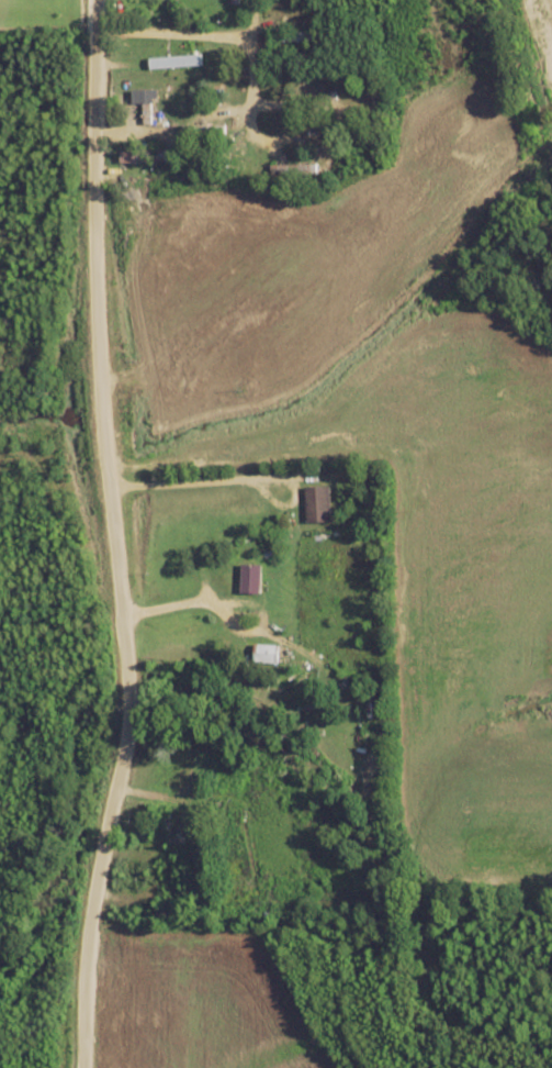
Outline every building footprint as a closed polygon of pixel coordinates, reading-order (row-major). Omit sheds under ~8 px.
[(122,161),(168,161),(168,151),(122,151),(122,161)] [(318,174),(318,164),(273,164),(273,174),(318,174)] [(308,522),(332,522),(332,487),(308,487),(308,522)] [(257,663),(280,663),(280,645),(257,645),(257,663)] [(171,846),(192,846),(192,813),(171,813),(171,846)] [(176,905),(160,905),(160,920),(176,920),(176,905)]
